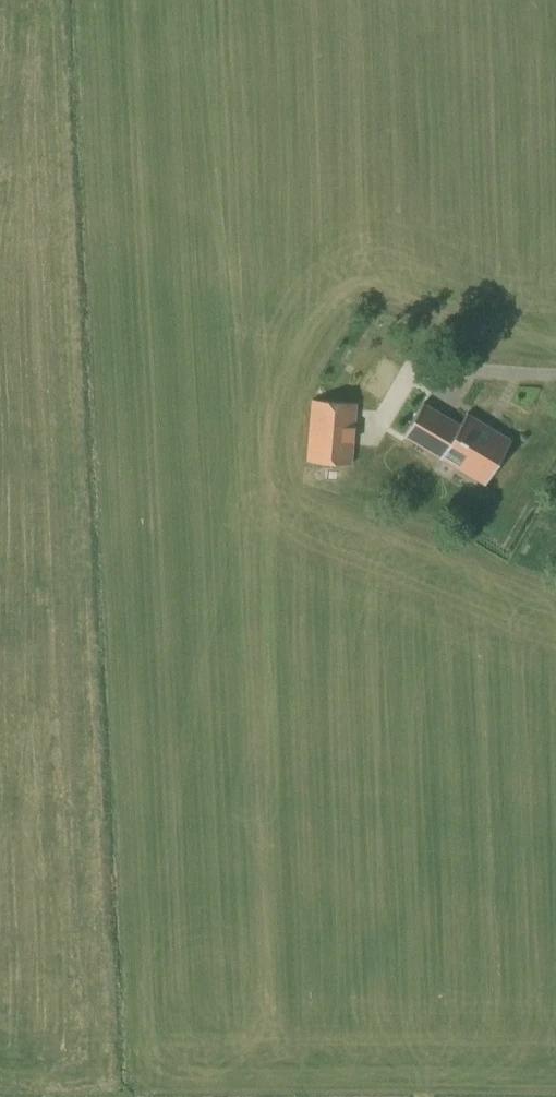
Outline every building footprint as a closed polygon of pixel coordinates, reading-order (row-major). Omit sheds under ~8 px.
[(307,461),(348,464),(352,464),(356,405),(311,400),(306,461),(307,461)] [(482,486),(513,457),(477,418),(466,429),(459,421),(439,440),(446,448),(443,451),(456,466),(460,462),(482,486)]
